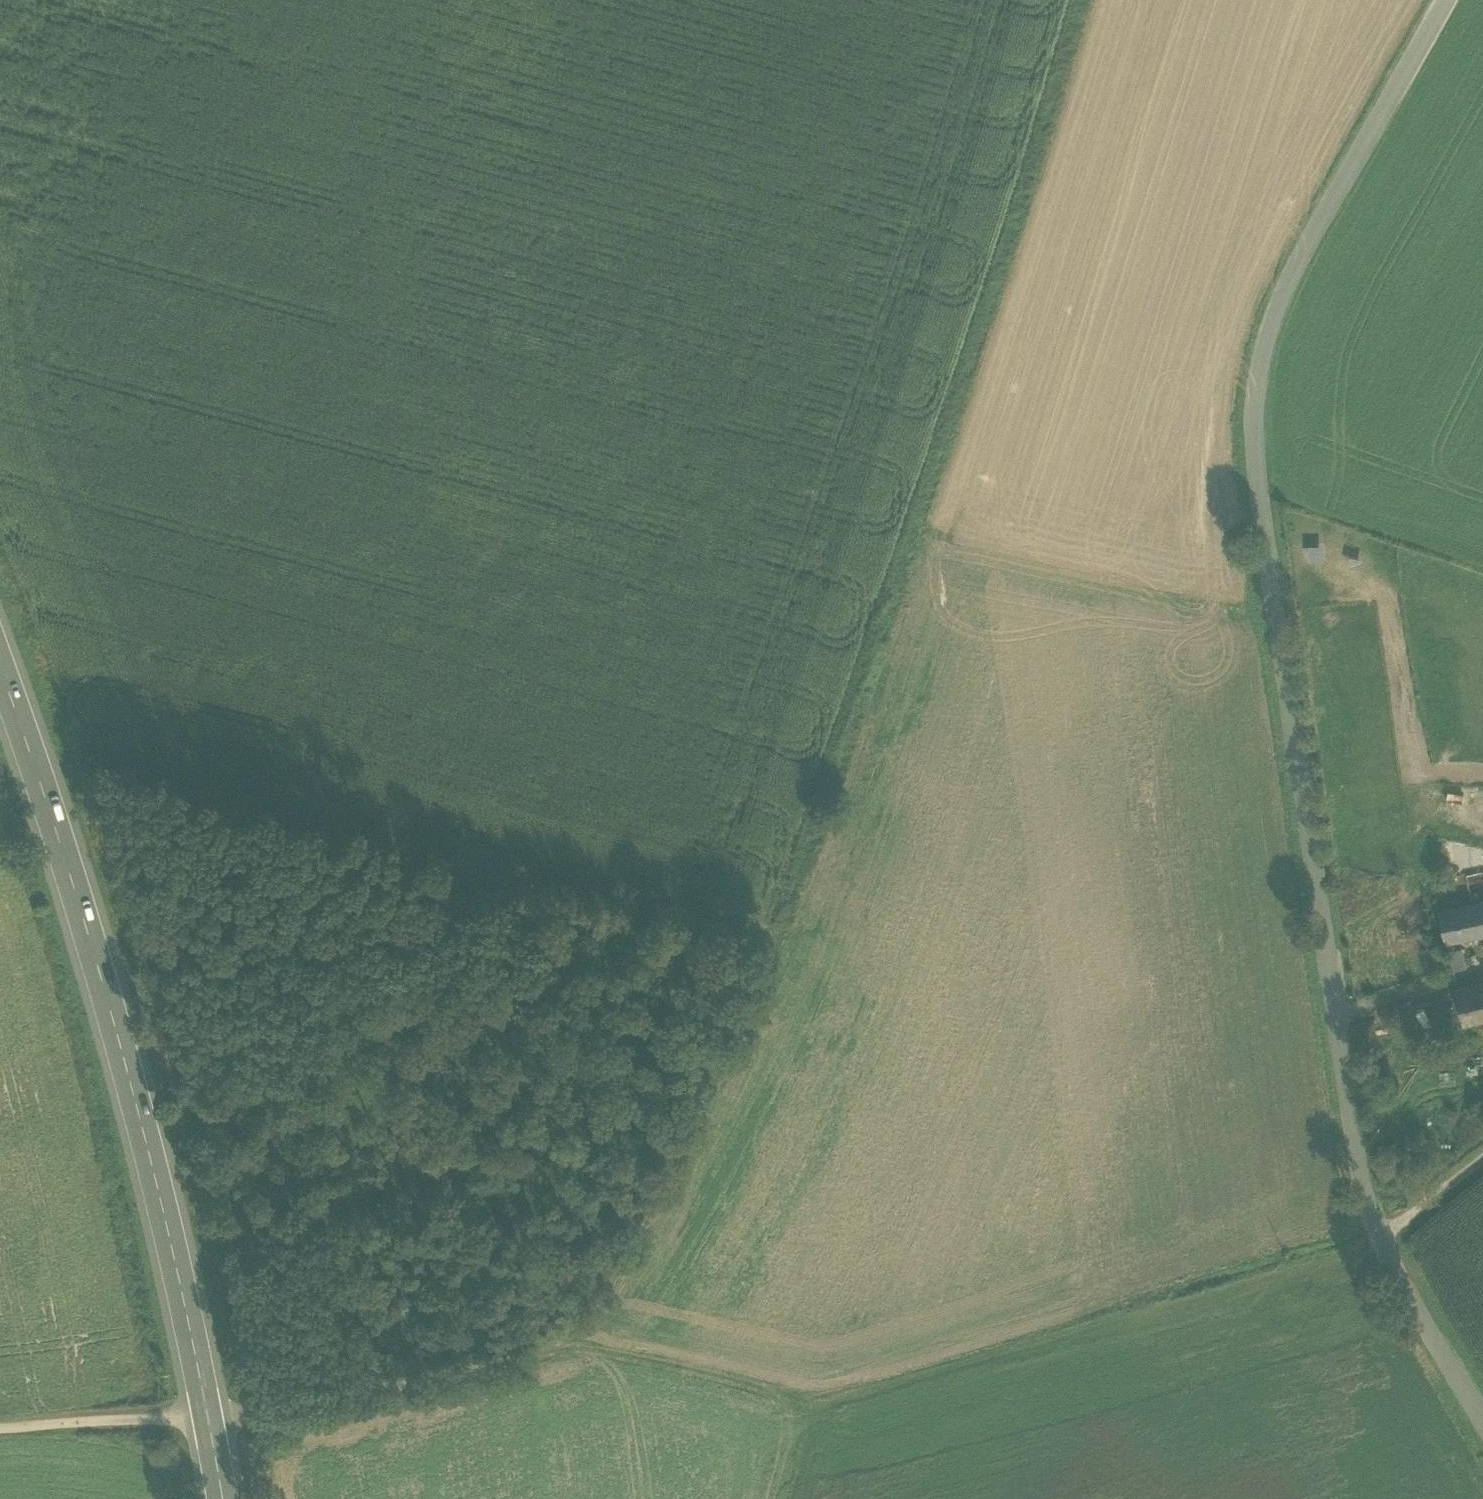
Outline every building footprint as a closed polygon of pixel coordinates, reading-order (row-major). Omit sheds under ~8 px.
[(1304,542),(1305,559),(1321,558),(1320,542),(1304,542)] [(1438,909),(1445,941),(1482,932),(1482,899),(1438,909)] [(1462,947),(1447,950),(1451,969),(1466,965),(1462,947)] [(1455,988),(1463,1023),(1482,1019),(1482,983),(1482,981),(1455,988)]
